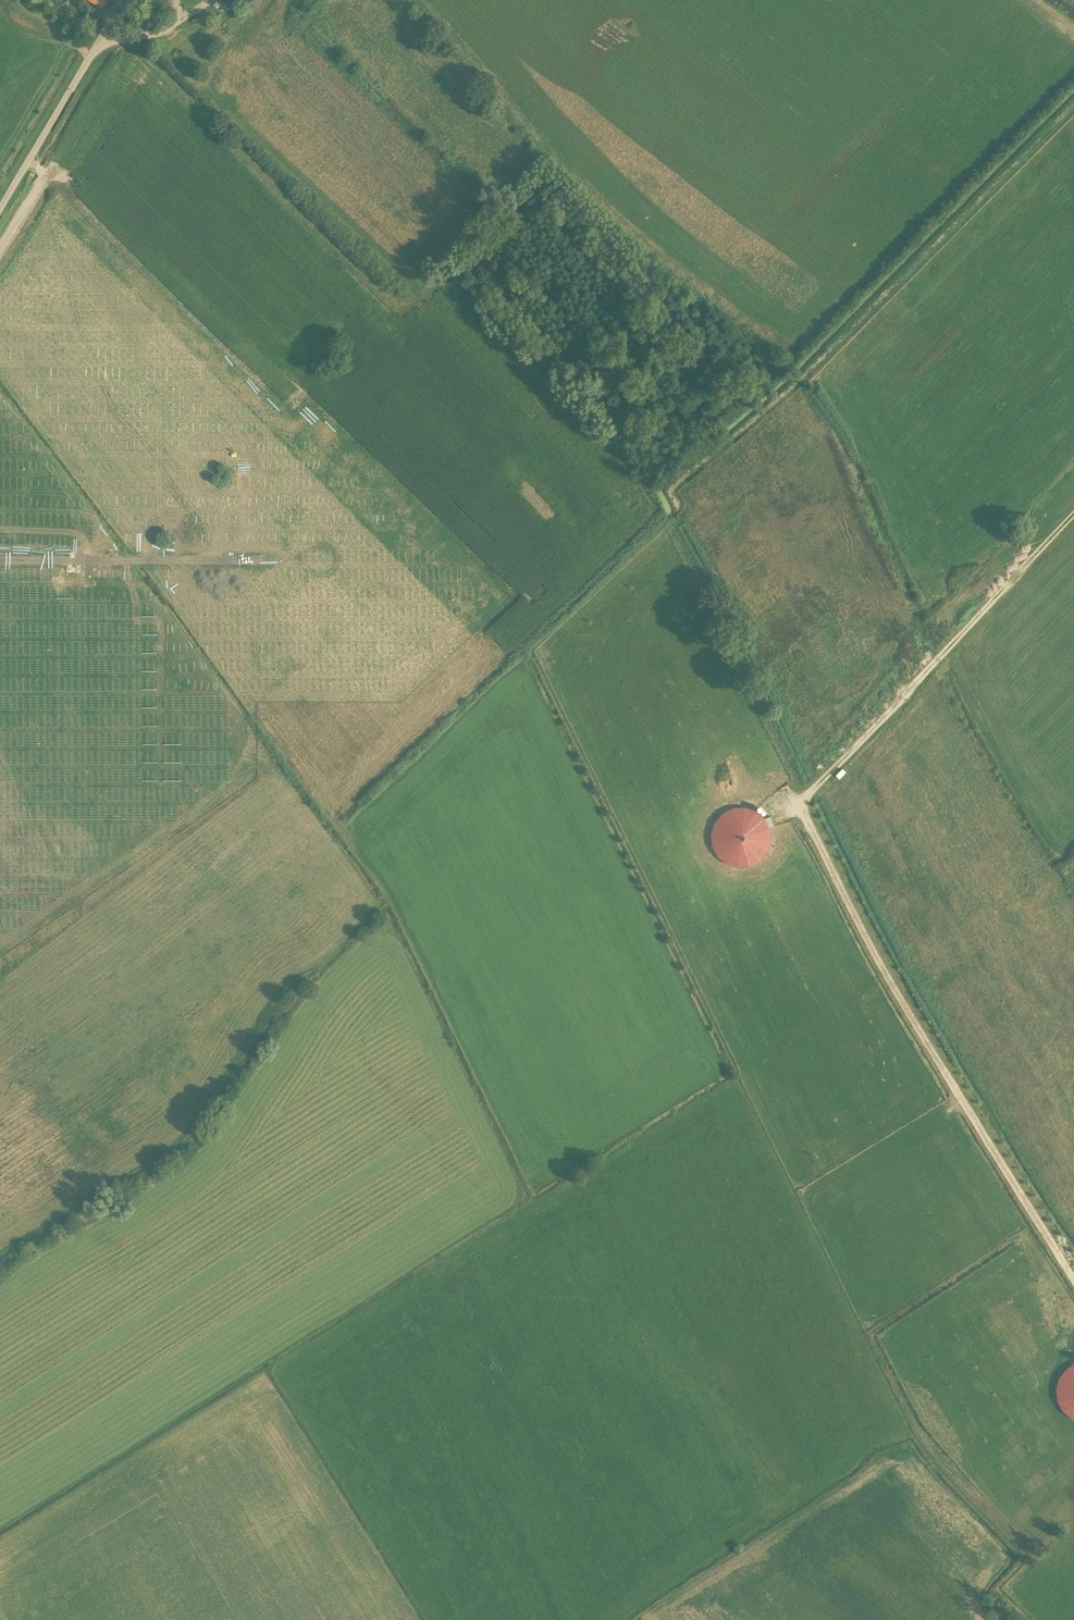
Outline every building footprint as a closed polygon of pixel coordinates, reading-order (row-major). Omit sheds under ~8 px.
[(102,9),(108,0),(88,0),(102,9)] [(775,825),(771,816),(770,815),(762,819),(754,812),(744,809),(733,809),(723,814),(716,823),(712,833),(713,844),(718,854),(724,859),(726,861),(737,865),(748,864),(758,859),(765,851),(768,840),(767,829),(775,825)] [(1068,1369),(1061,1378),(1058,1389),(1059,1400),(1064,1409),(1073,1416),(1073,1417),(1073,1366),(1068,1369)]
